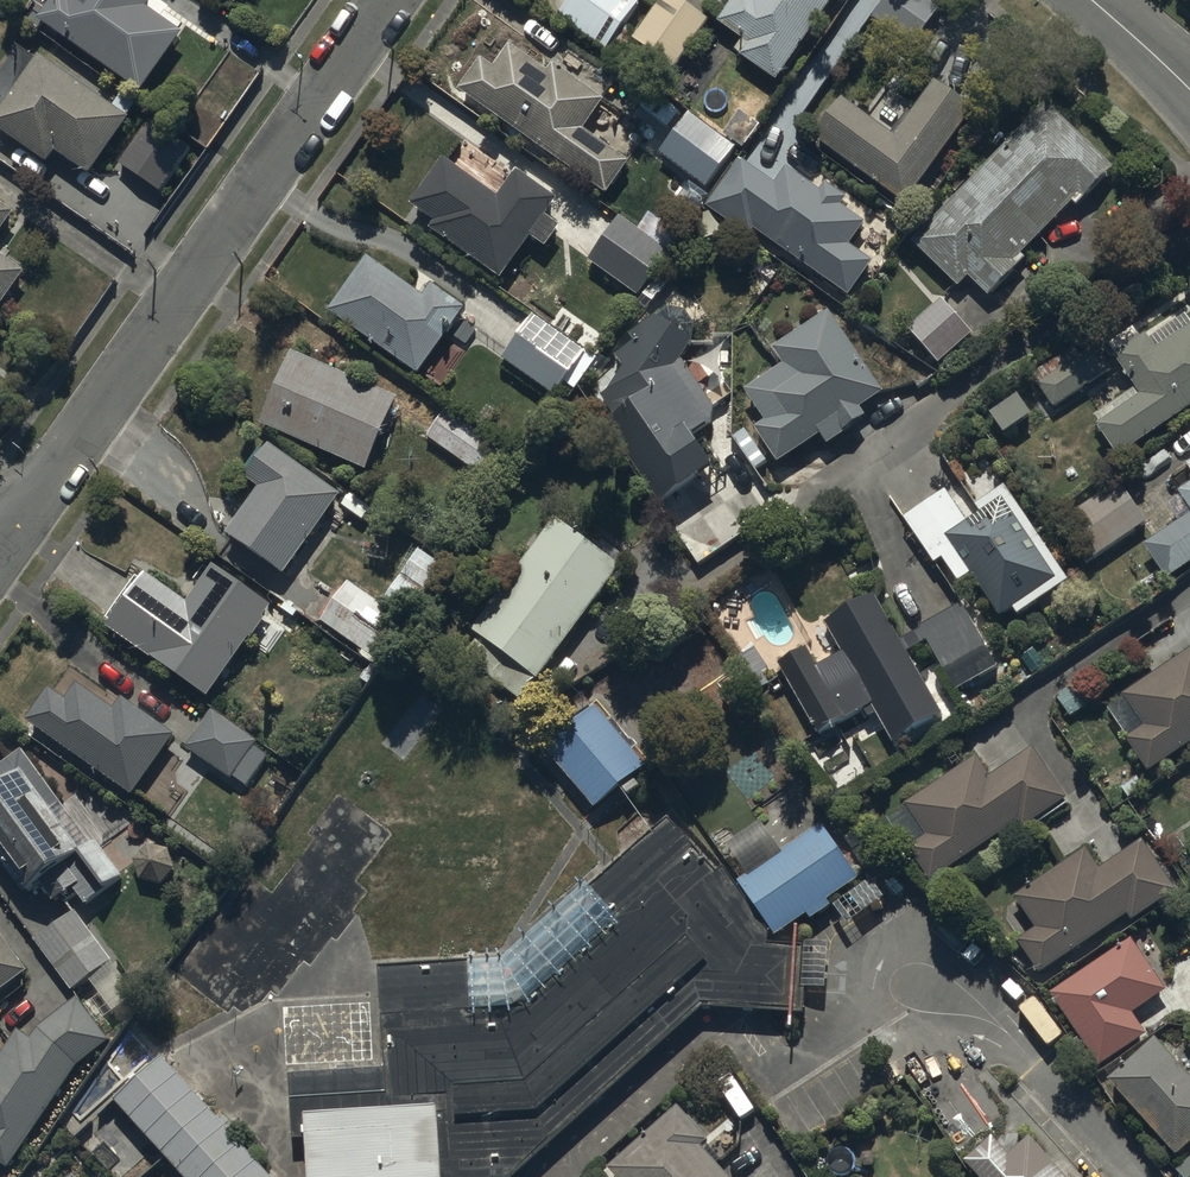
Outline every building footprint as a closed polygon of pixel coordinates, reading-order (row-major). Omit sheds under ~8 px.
[(39,19),(144,94),(187,33),(150,7),(154,0),(52,0),(39,19)] [(557,14),(607,50),(641,5),(634,0),(568,0),(557,14)] [(709,19),(680,0),(659,0),(625,52),(638,61),(645,50),(676,70),(709,19)] [(717,23),(742,40),(734,51),(778,81),(832,0),(732,0),(717,23)] [(942,6),(933,0),(884,0),(873,17),(916,45),(942,6)] [(480,57),(458,88),(607,194),(630,162),(585,130),(605,101),(554,65),(549,71),(510,43),(493,66),(480,57)] [(44,52),(0,114),(0,129),(50,164),(59,151),(92,174),(131,118),(128,116),(140,100),(126,90),(117,103),(44,52)] [(906,204),(974,108),(935,80),(894,138),(839,99),(812,138),(906,204)] [(1047,101),(912,241),(959,286),(969,276),(990,297),(1027,259),(1023,254),(1074,201),(1079,206),(1116,167),(1047,101)] [(688,114),(661,155),(709,186),(736,145),(688,114)] [(749,237),(755,229),(850,296),(874,262),(850,245),(865,223),(841,206),(847,198),(826,183),(820,192),(787,169),(776,184),(738,157),(705,205),(749,237)] [(498,199),(443,158),(410,202),(436,222),(431,228),(501,280),(533,237),(546,247),(562,226),(546,214),(557,199),(519,171),(498,199)] [(16,212),(0,201),(0,234),(16,212)] [(671,252),(619,215),(588,260),(640,296),(671,252)] [(2,309),(29,272),(0,251),(0,307),(2,309)] [(420,291),(368,255),(329,312),(420,374),(467,305),(432,281),(429,286),(425,284),(420,291)] [(974,333),(941,297),(907,327),(939,364),(974,333)] [(830,312),(775,350),(785,365),(746,391),(767,421),(755,428),(779,464),(822,435),(828,445),(847,432),(846,430),(866,417),(860,409),(884,392),(830,312)] [(681,359),(694,339),(648,313),(612,355),(624,369),(609,392),(591,405),(663,503),(717,463),(695,434),(712,422),(715,407),(681,359)] [(1189,408),(1189,319),(1187,314),(1151,339),(1146,333),(1114,355),(1143,396),(1099,426),(1120,457),(1189,408)] [(534,315),(503,359),(555,397),(587,353),(534,315)] [(1052,408),(1109,370),(1092,345),(1036,383),(1052,408)] [(398,397),(292,352),(261,424),(367,469),(398,397)] [(1005,436),(1032,416),(1019,397),(991,417),(1005,436)] [(511,456),(446,410),(426,438),(491,484),(511,456)] [(285,575),(341,495),(269,444),(245,478),(259,487),(226,533),(285,575)] [(1174,484),(1189,508),(1189,473),(1174,484)] [(1148,523),(1119,481),(1057,523),(1087,565),(1148,523)] [(946,489),(904,518),(935,565),(943,559),(959,582),(972,573),(999,615),(1013,607),(1018,615),(1069,581),(1007,486),(977,506),(981,513),(967,522),(946,489)] [(620,565),(615,561),(620,554),(602,541),(596,548),(551,516),(470,630),(478,636),(462,658),(522,700),(537,679),(538,680),(620,565)] [(1145,546),(1169,580),(1189,566),(1189,516),(1145,546)] [(322,622),(361,648),(357,654),(371,664),(361,680),(368,685),(383,662),(381,662),(445,567),(419,550),(383,604),(349,581),(322,622)] [(186,601),(146,573),(108,628),(209,697),(272,605),(212,563),(186,601)] [(779,663),(819,734),(873,704),(894,742),(944,715),(908,653),(928,642),(955,690),(998,666),(962,603),(920,627),(922,629),(901,641),(875,594),(827,621),(844,652),(819,666),(808,647),(779,663)] [(769,669),(754,647),(734,661),(758,694),(771,686),(762,673),(769,669)] [(1129,738),(1127,739),(1149,772),(1152,769),(1189,744),(1189,652),(1124,695),(1125,697),(1109,707),(1129,738)] [(49,687),(26,720),(133,796),(176,735),(123,697),(121,700),(83,673),(65,698),(49,687)] [(642,785),(635,777),(646,767),(595,704),(544,744),(596,809),(622,789),(628,796),(642,785)] [(257,742),(211,710),(186,747),(233,779),(234,777),(247,786),(268,756),(254,746),(257,742)] [(25,893),(39,883),(55,904),(74,889),(87,906),(126,876),(96,838),(92,841),(20,749),(0,765),(0,861),(25,893)] [(889,815),(933,880),(1018,822),(1025,833),(1069,804),(1032,749),(990,777),(976,756),(889,815)] [(731,886),(669,819),(593,889),(587,883),(506,958),(379,963),(385,1066),(292,1072),(296,1136),(308,1135),(310,1176),(512,1176),(703,1007),(794,1014),(800,947),(771,945),(771,939),(731,886)] [(747,875),(739,881),(776,936),(806,915),(810,921),(832,905),(846,925),(883,899),(869,878),(861,883),(821,825),(782,852),(761,822),(727,845),(747,875)] [(1178,892),(1142,840),(1101,868),(1087,848),(1016,897),(1037,928),(1018,941),(1040,975),(1128,915),(1133,922),(1178,892)] [(135,994),(75,911),(35,940),(73,992),(89,980),(112,1011),(135,994)] [(27,971),(2,935),(0,936),(0,991),(27,971)] [(1168,991),(1132,939),(1050,994),(1081,1039),(1078,1041),(1093,1063),(1097,1060),(1101,1066),(1148,1033),(1135,1013),(1168,991)] [(78,1065),(110,1041),(78,997),(37,1027),(30,1038),(16,1029),(0,1054),(0,1162),(9,1168),(78,1065)] [(1156,1038),(1107,1082),(1177,1159),(1189,1147),(1189,1076),(1156,1038)] [(162,1058),(116,1100),(185,1176),(269,1176),(162,1058)] [(609,1167),(617,1176),(730,1176),(703,1147),(710,1141),(679,1106),(609,1167)] [(1029,1136),(1009,1154),(993,1136),(965,1161),(980,1176),(1066,1176),(1029,1136)] [(1178,1172),(1182,1176),(1189,1176),(1189,1161),(1178,1172)]
